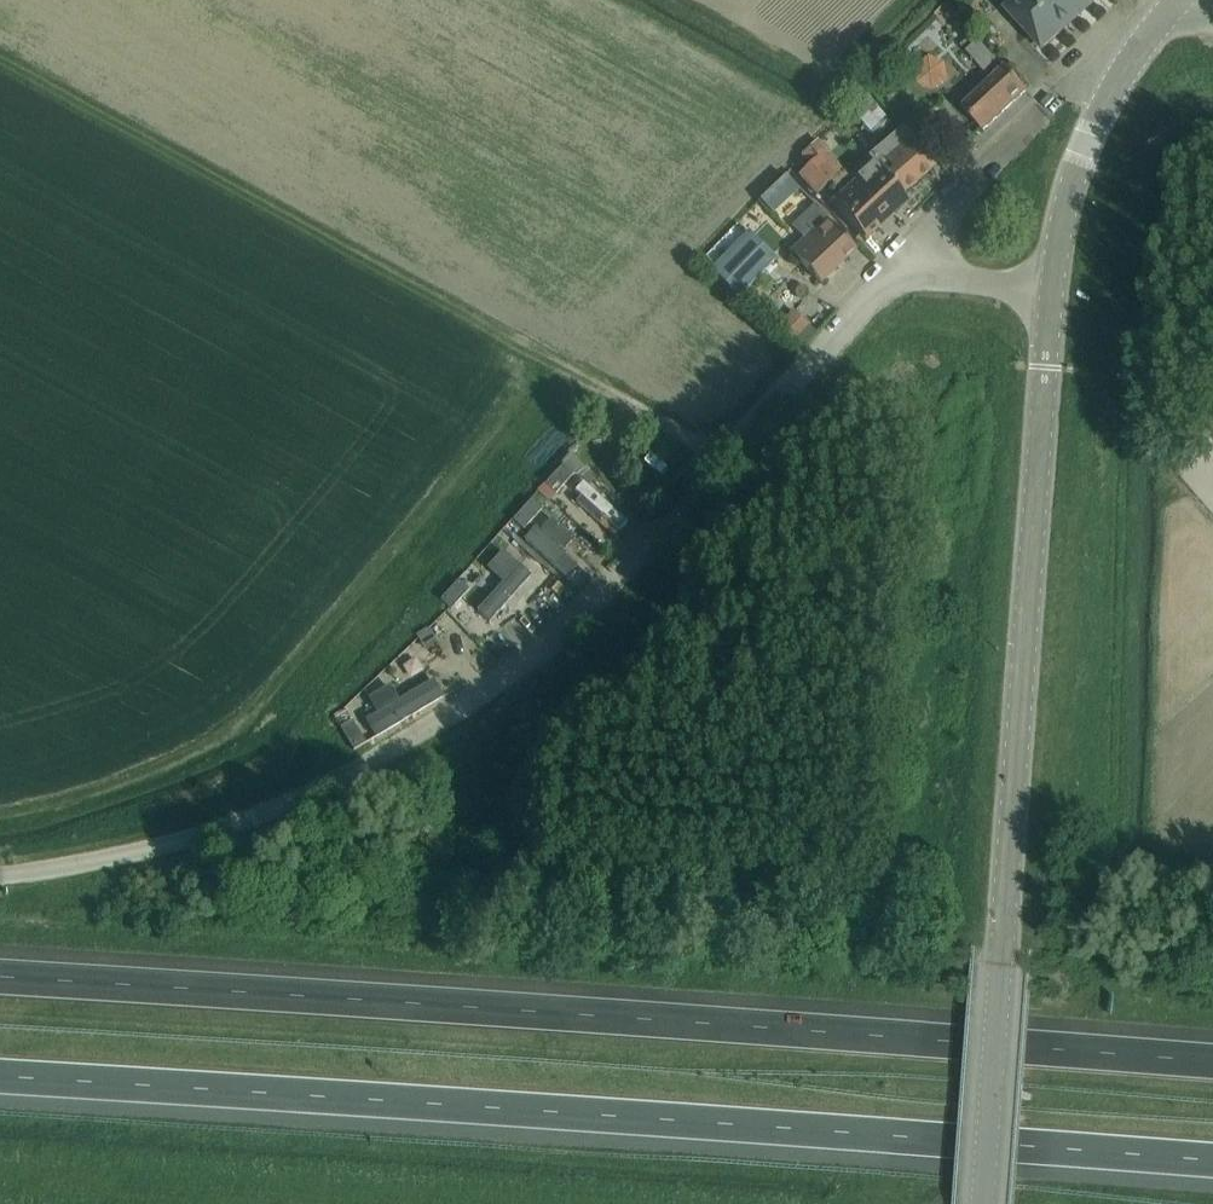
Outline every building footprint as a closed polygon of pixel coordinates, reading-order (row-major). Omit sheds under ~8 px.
[(1093,0),(1018,0),(1007,10),(1041,48),(1093,0)] [(942,17),(932,24),(943,40),(954,32),(942,17)] [(988,71),(1000,62),(974,33),(962,44),(988,71)] [(952,77),(967,62),(946,42),(931,57),(952,77)] [(1026,89),(1006,68),(963,108),(982,129),(1026,89)] [(877,110),(885,121),(902,110),(894,98),(877,110)] [(865,240),(874,231),(907,200),(901,194),(932,167),(916,149),(900,131),(868,160),(872,164),(830,202),(848,222),(865,240)] [(816,194),(842,169),(825,151),(798,174),(816,194)] [(820,283),(855,250),(826,219),(791,252),(820,283)] [(749,231),(711,269),(739,297),(776,258),(749,231)] [(808,326),(791,312),(789,314),(780,324),(797,339),(808,326)] [(565,463),(548,481),(559,491),(575,473),(565,463)] [(601,474),(594,483),(640,525),(648,516),(601,474)] [(580,498),(575,504),(598,524),(603,518),(619,532),(627,523),(582,485),(575,494),(580,498)] [(529,503),(513,521),(523,531),(539,513),(529,503)] [(534,529),(523,542),(564,580),(576,567),(560,553),(572,541),(550,521),(539,533),(534,529)] [(503,583),(477,613),(487,622),(528,576),(502,552),(487,569),(503,583)] [(459,580),(441,599),(450,607),(452,609),(469,589),(459,580)] [(548,596),(539,608),(556,621),(565,609),(548,596)] [(376,715),(364,722),(373,738),(442,699),(432,682),(397,702),(388,687),(367,700),(376,715)] [(352,720),(340,726),(350,743),(353,749),(365,743),(352,720)]
